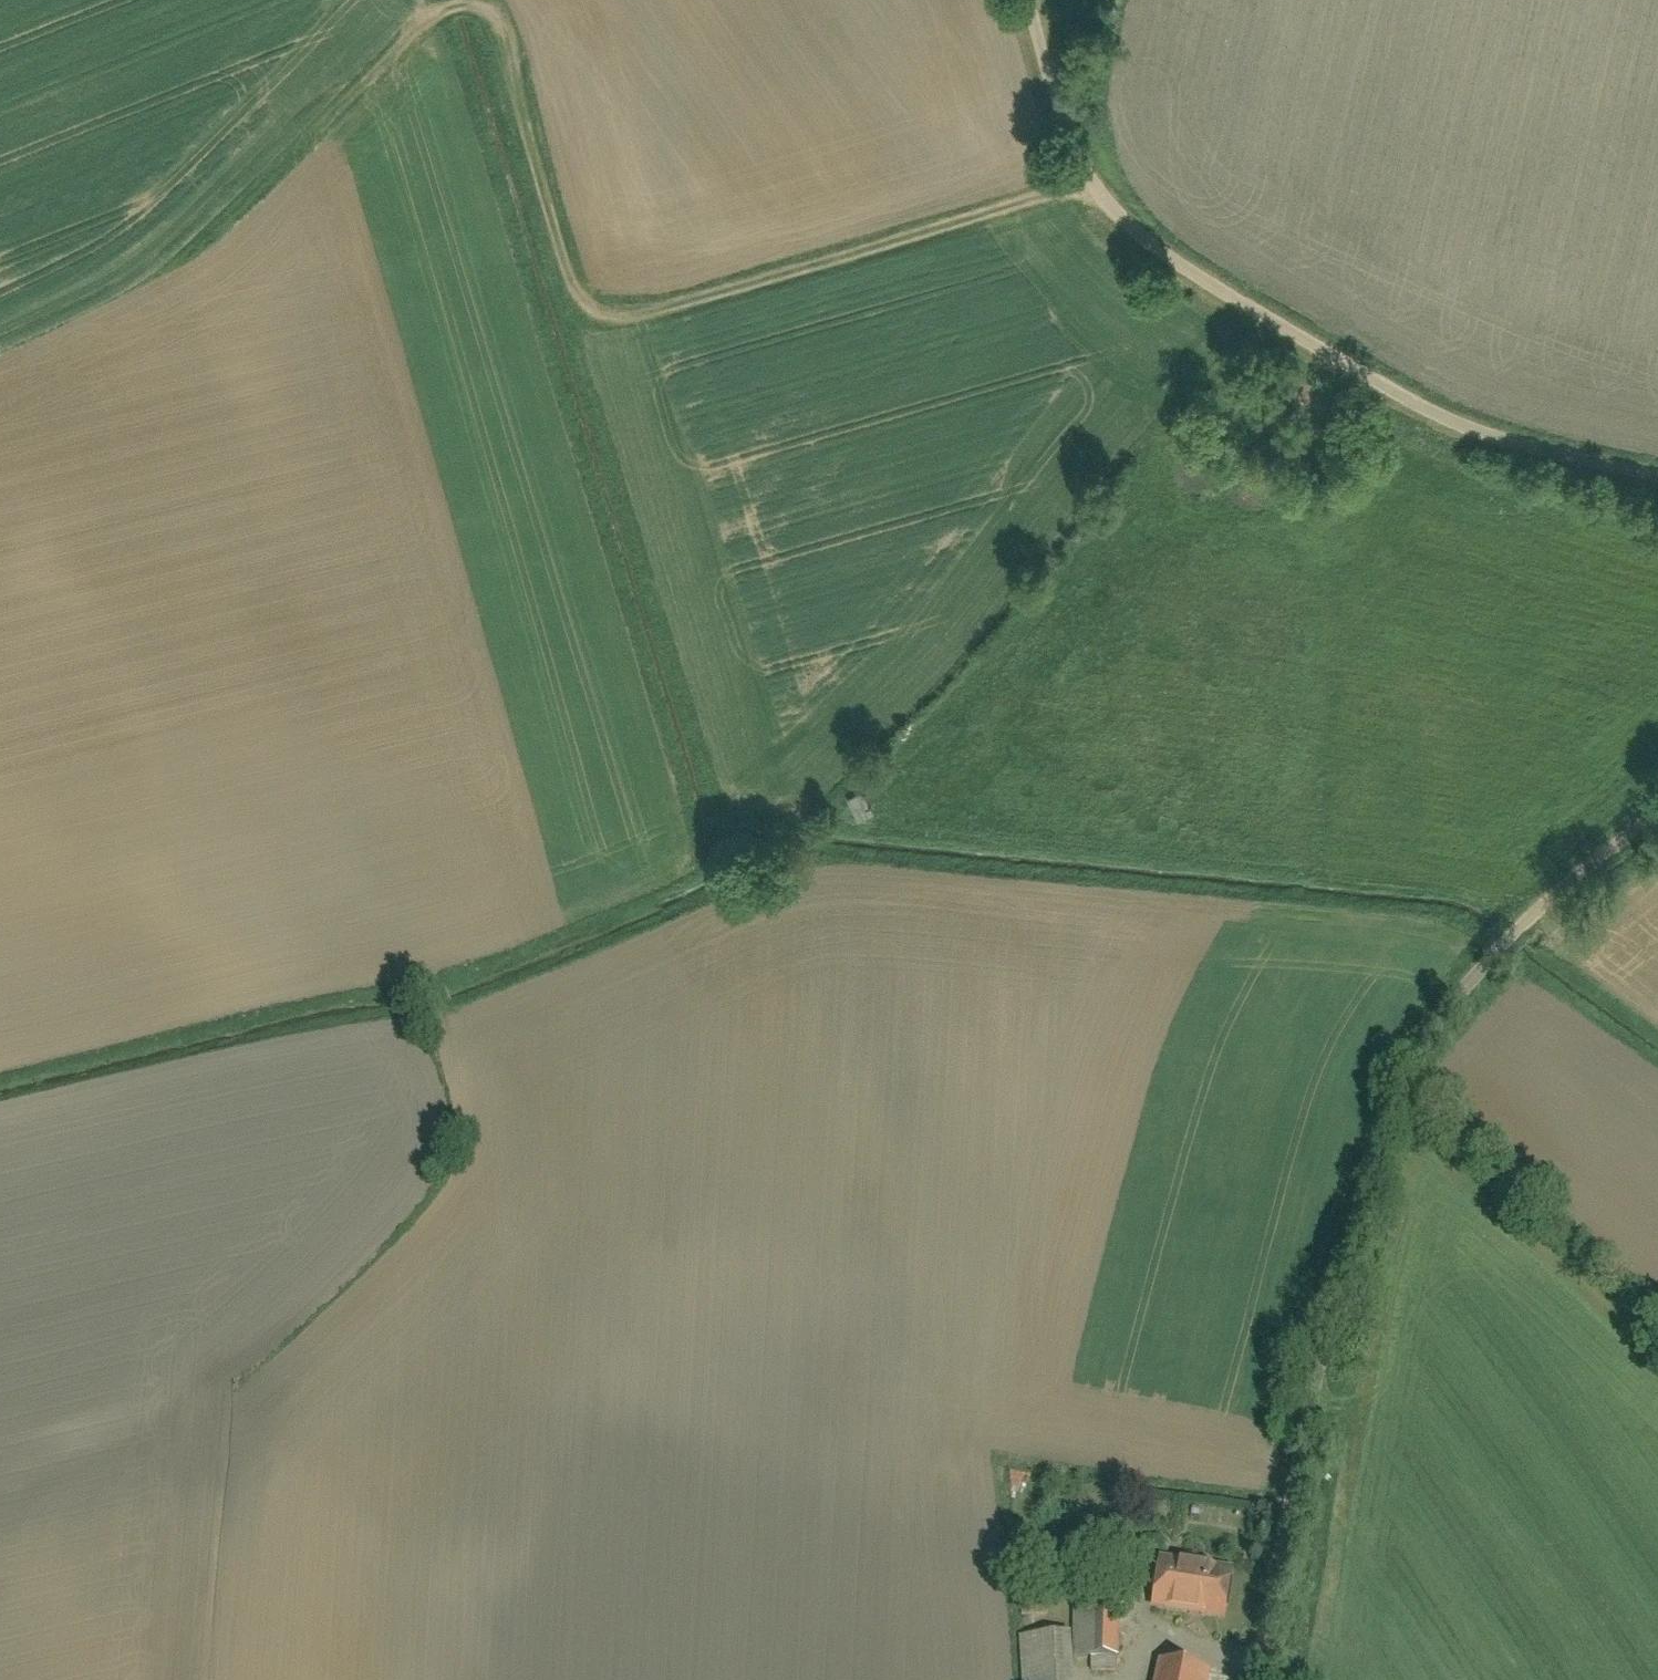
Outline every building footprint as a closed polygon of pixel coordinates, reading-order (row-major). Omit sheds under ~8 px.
[(866,791),(852,797),(860,819),(875,813),(866,791)] [(1158,1559),(1150,1604),(1221,1616),(1229,1571),(1158,1559)] [(1113,1596),(1084,1596),(1084,1655),(1113,1655),(1113,1596)] [(1020,1636),(1024,1679),(1069,1679),(1065,1632),(1020,1636)] [(1161,1664),(1158,1679),(1201,1679),(1203,1672),(1161,1664)]
